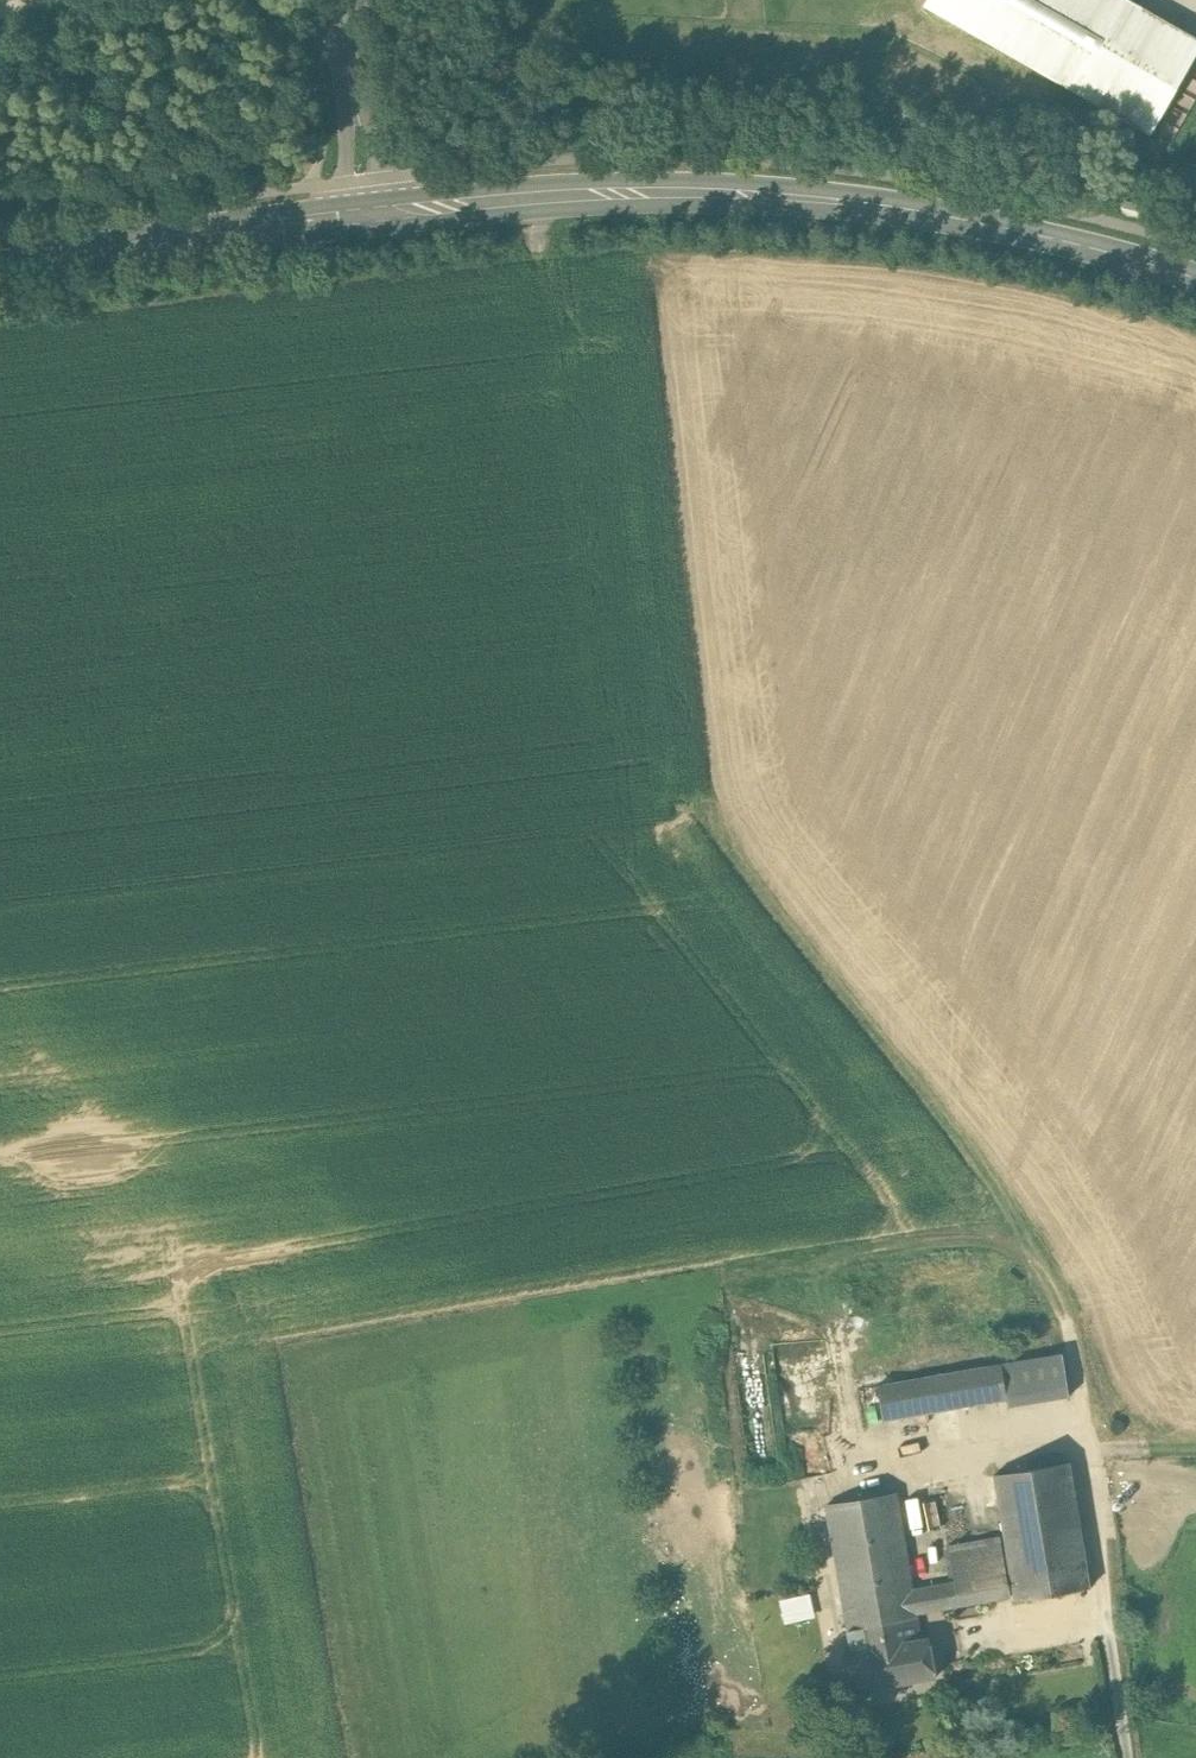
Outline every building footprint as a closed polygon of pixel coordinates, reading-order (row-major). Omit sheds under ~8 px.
[(1138,0),(931,0),(929,5),(1155,131),(1195,57),(1195,32),(1138,0)] [(1167,120),(1188,131),(1195,116),(1195,66),(1167,120)] [(1063,1354),(1002,1364),(1008,1399),(1009,1405),(1070,1395),(1063,1354)] [(1002,1364),(904,1381),(910,1415),(1008,1399),(1002,1364)] [(910,1415),(904,1381),(879,1385),(885,1420),(910,1415)] [(995,1474),(1015,1600),(1091,1588),(1071,1461),(995,1474)] [(849,1630),(918,1618),(918,1613),(1012,1595),(1001,1535),(948,1546),(955,1581),(914,1588),(896,1491),(827,1503),(849,1630)] [(918,1618),(849,1630),(853,1650),(845,1652),(852,1690),(937,1675),(930,1636),(922,1638),(918,1618)]
